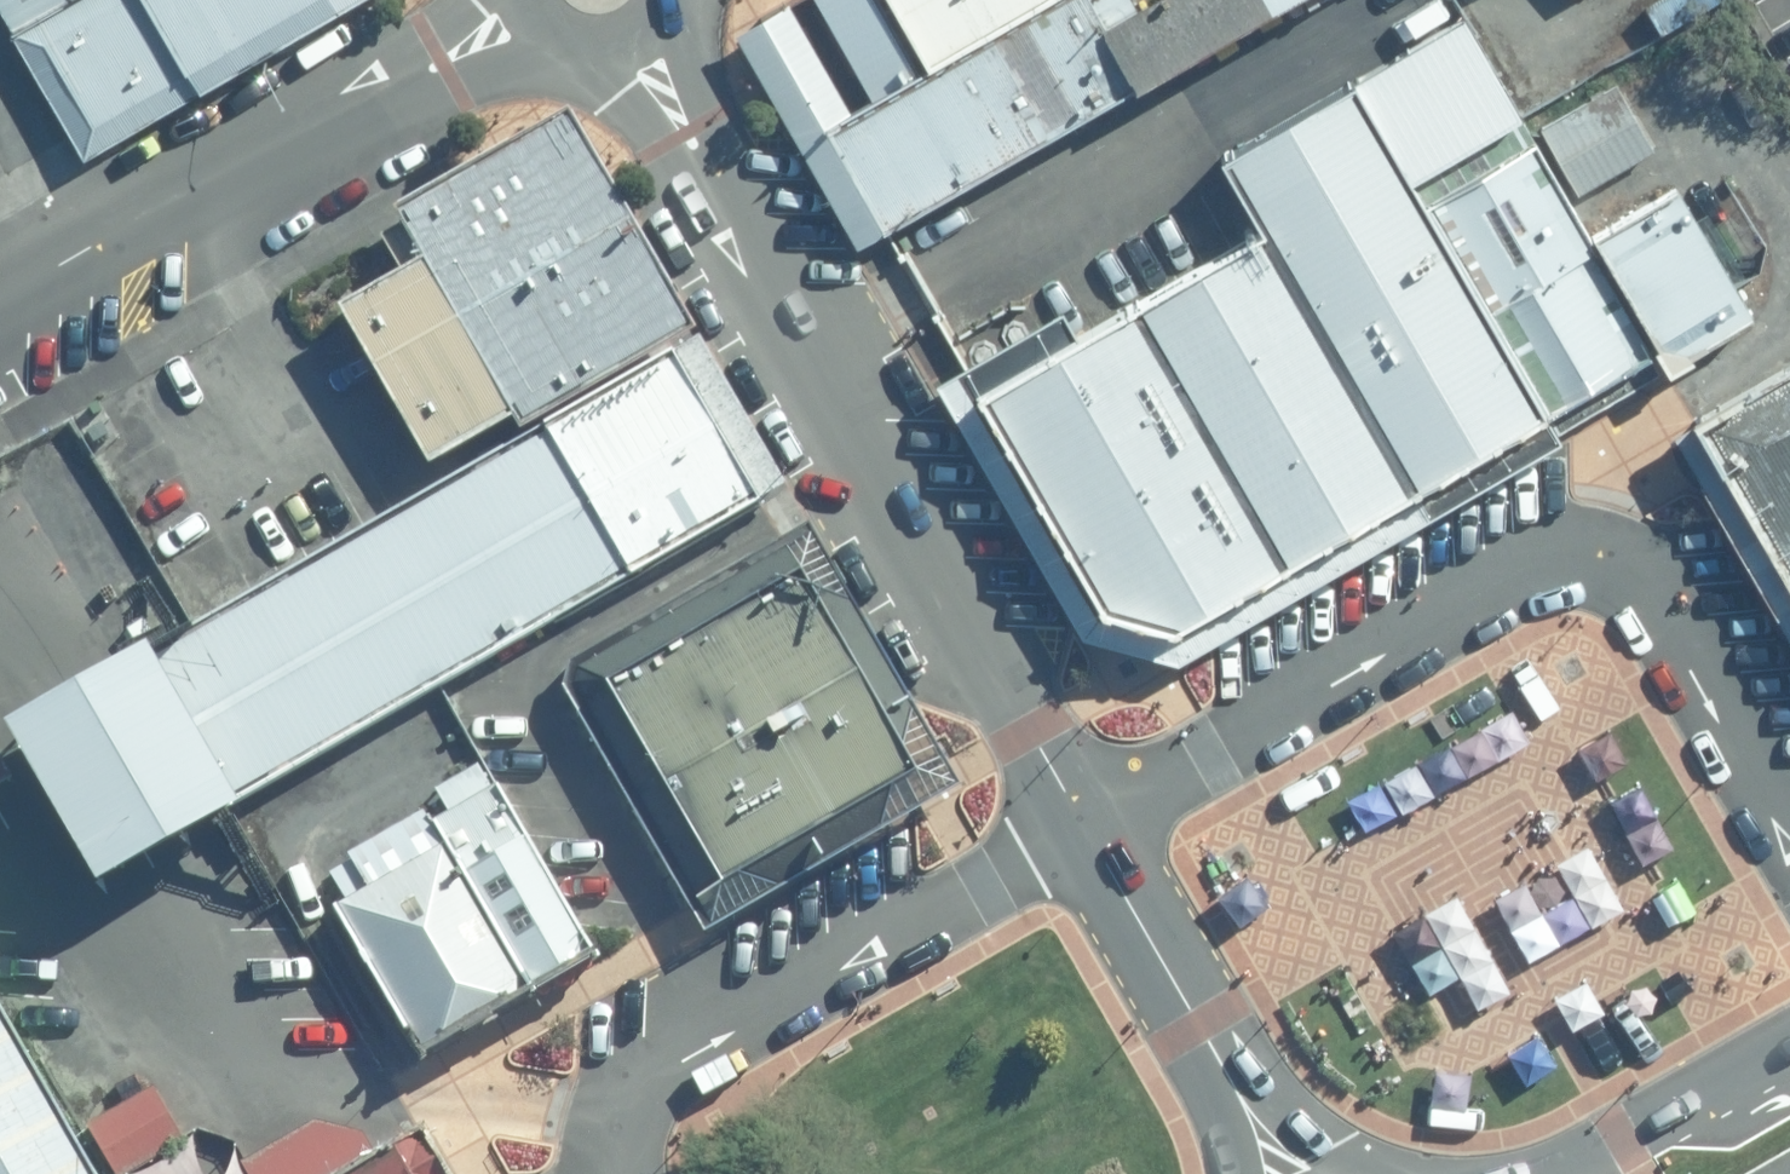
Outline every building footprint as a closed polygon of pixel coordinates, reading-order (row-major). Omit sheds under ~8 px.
[(17,35),(81,0),(0,0),(0,6),(17,35)] [(205,86),(155,0),(81,0),(17,35),(80,157),(205,86)] [(276,50),(248,0),(155,0),(205,86),(276,50)] [(364,2),(363,0),(248,0),(276,50),(364,2)] [(826,127),(883,225),(1279,0),(1140,0),(1139,1),(1138,0),(1049,0),(826,127)] [(936,54),(1029,0),(905,0),(936,54)] [(1111,615),(1169,618),(1551,408),(1414,164),(1511,107),(1539,93),(1472,0),(1446,0),(1231,123),(1263,179),(970,358),(1111,615)] [(1628,80),(1546,122),(1582,188),(1661,143),(1628,80)] [(1511,107),(1414,164),(1551,408),(1652,350),(1511,107)] [(548,137),(394,222),(418,263),(331,309),(422,468),(504,419),(514,434),(668,345),(548,137)] [(1604,227),(1683,358),(1763,311),(1684,179),(1604,227)] [(1697,416),(1789,577),(1789,364),(1697,416)] [(539,430),(139,656),(227,808),(626,574),(539,430)] [(566,686),(689,903),(910,775),(777,539),(563,662),(566,686)] [(0,724),(0,743),(83,889),(227,809),(134,650),(0,724)] [(376,727),(373,728),(335,750),(379,832),(341,851),(347,862),(325,872),(341,901),(330,906),(417,1057),(527,994),(428,818),(376,727)] [(589,957),(492,789),(434,820),(530,989),(589,957)] [(0,1024),(0,1173),(86,1173),(0,1024)] [(147,1090),(79,1129),(107,1173),(128,1173),(180,1145),(147,1090)] [(373,1162),(358,1136),(303,1121),(232,1163),(238,1173),(351,1173),(373,1162)] [(410,1142),(373,1162),(351,1173),(439,1173),(417,1138),(410,1142)]
